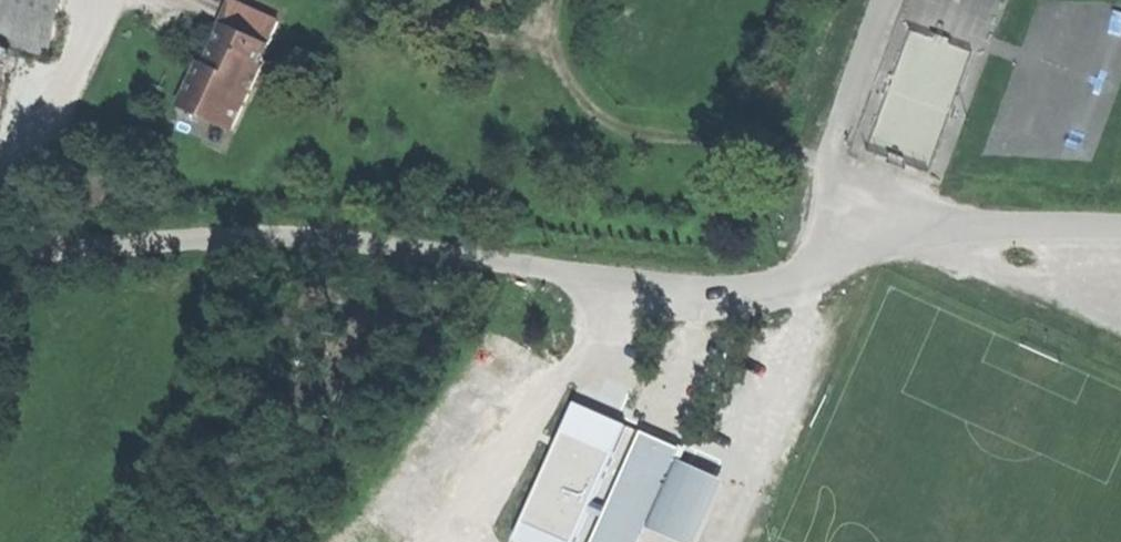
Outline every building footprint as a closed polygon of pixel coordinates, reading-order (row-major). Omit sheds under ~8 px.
[(52,48),(64,0),(0,0),(0,34),(52,48)] [(235,128),(266,65),(262,64),(283,21),(240,0),(237,0),(225,25),(230,28),(212,66),(206,63),(190,97),(215,110),(211,116),(235,128)] [(643,435),(595,541),(637,541),(643,528),(671,465),(678,450),(643,435)] [(671,465),(643,528),(675,541),(695,541),(720,487),(671,465)] [(580,534),(602,476),(584,469),(562,527),(580,534)]
